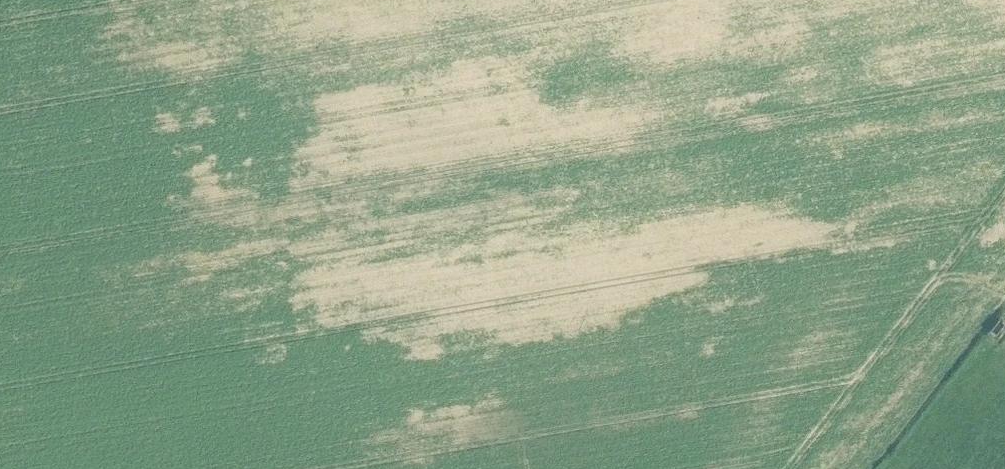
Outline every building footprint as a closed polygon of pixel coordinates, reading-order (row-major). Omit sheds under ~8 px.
[(1000,333),(1004,326),(1004,319),(1003,317),(995,328),(1000,333)]
